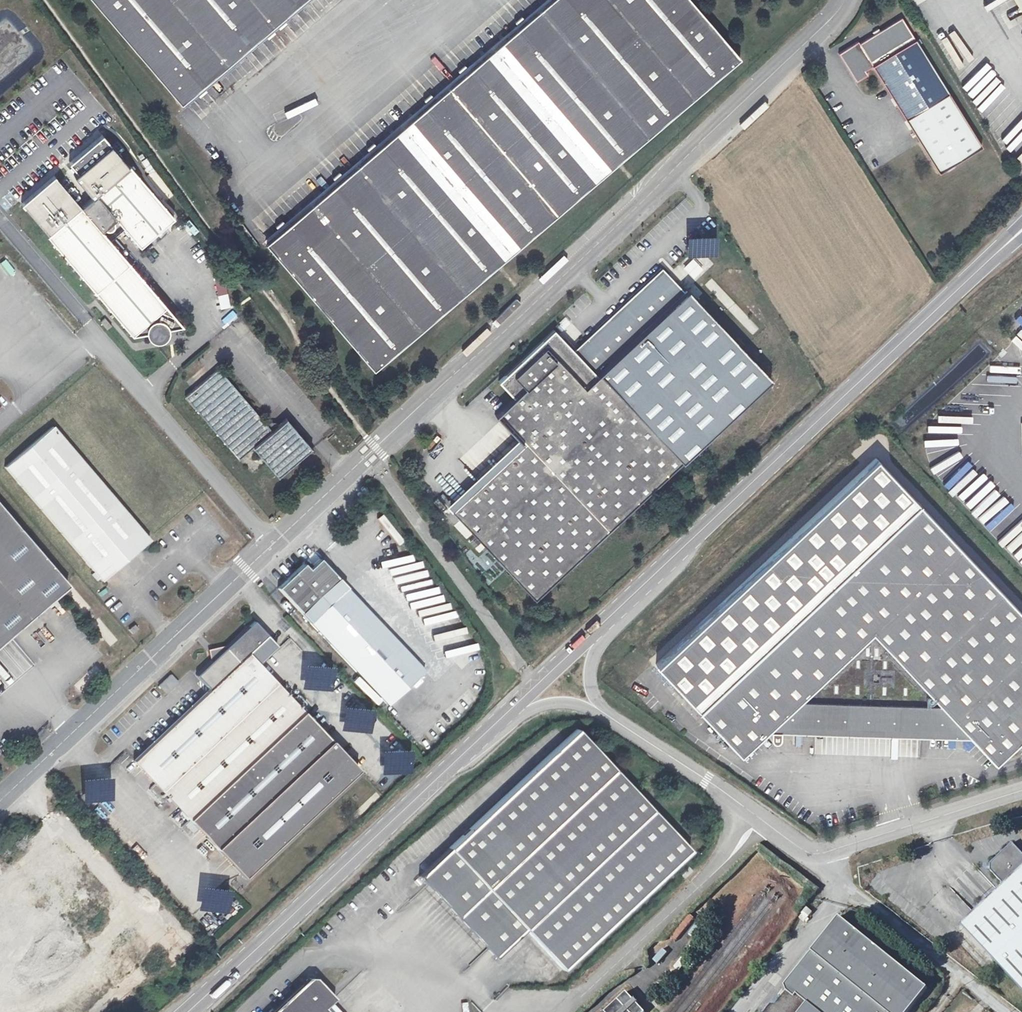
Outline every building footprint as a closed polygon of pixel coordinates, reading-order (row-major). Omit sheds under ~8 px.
[(303,0),(93,0),(181,104),(303,0)] [(740,58),(691,0),(551,0),(266,244),(374,371),(740,58)] [(861,85),(878,75),(938,172),(981,146),(902,17),(859,43),(841,54),(861,85)] [(109,238),(125,224),(143,245),(175,217),(132,166),(52,234),(136,333),(185,325),(109,238)] [(677,272),(690,284),(704,268),(692,256),(677,272)] [(769,379),(664,269),(574,355),(595,377),(599,373),(682,461),(769,379)] [(228,295),(219,296),(221,309),(230,307),(228,295)] [(241,339),(249,333),(239,322),(232,328),(241,339)] [(536,600),(682,461),(599,373),(595,377),(574,355),(558,339),(557,338),(556,337),(555,338),(553,339),(536,355),(534,352),(503,381),(516,396),(439,468),(467,497),(452,511),(536,600)] [(239,459),(253,447),(278,476),(311,447),(286,418),(276,426),(274,424),(270,424),(268,426),(218,368),(185,396),(239,459)] [(101,581),(149,540),(52,427),(5,467),(101,581)] [(692,711),(727,749),(743,733),(759,718),(970,724),(999,755),(1021,733),(1021,619),(871,460),(649,667),(691,712),(692,711)] [(39,610),(67,586),(0,507),(0,643),(39,610)] [(386,704),(423,670),(319,558),(308,568),(303,564),(277,588),(386,704)] [(138,626),(135,622),(130,627),(133,631),(138,626)] [(168,797),(216,848),(243,878),(357,771),(330,741),(248,654),(267,636),(254,622),(197,675),(210,689),(134,761),(156,783),(150,788),(164,802),(168,797)] [(166,693),(178,682),(170,675),(159,685),(166,693)] [(743,733),(727,749),(734,756),(762,730),(764,731),(774,731),(820,732),(831,732),(841,733),(852,733),(862,733),(873,734),(884,734),(894,734),(905,735),(916,735),(968,736),(992,762),(999,755),(970,724),(759,718),(743,733)] [(690,854),(578,730),(418,875),(493,958),(523,931),(560,972),(690,854)] [(774,731),(764,731),(765,737),(765,739),(766,741),(767,742),(769,742),(771,742),(773,741),(773,740),(774,737),(774,731)] [(965,933),(1021,992),(1021,855),(1012,845),(991,866),(991,873),(1008,890),(965,933)] [(812,912),(806,907),(802,912),(808,917),(812,912)] [(928,986),(838,917),(784,986),(786,990),(776,1004),(771,1004),(765,1011),(908,1011),(928,986)] [(306,983),(275,1011),(328,1011),(324,1008),(316,999),(324,991),(317,983),(317,980),(306,979),(306,983)] [(316,999),(324,1008),(332,1000),(324,991),(316,999)] [(637,1004),(638,1003),(635,999),(634,1000),(626,993),(606,1011),(644,1011),(637,1004)]
